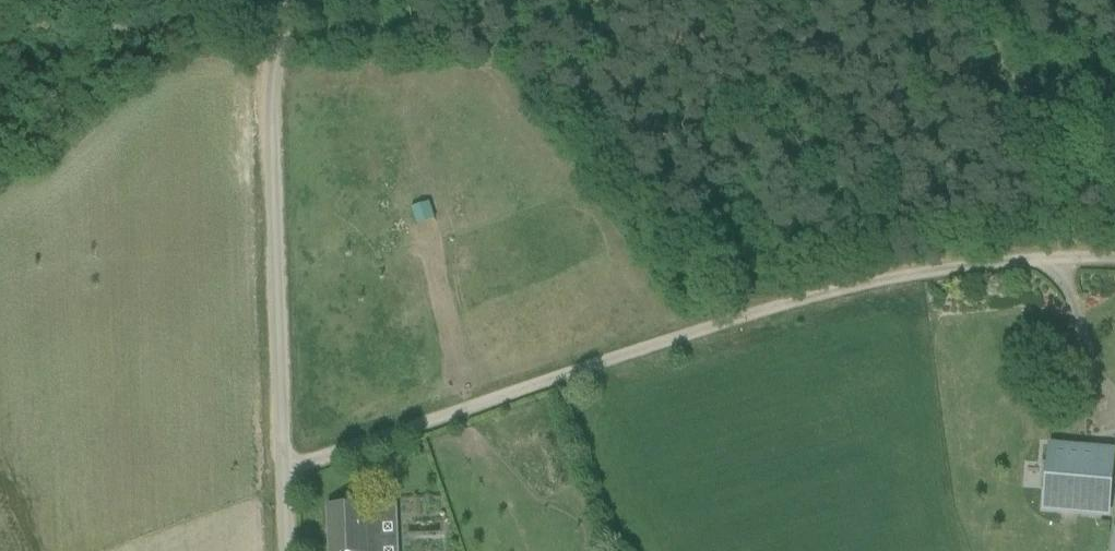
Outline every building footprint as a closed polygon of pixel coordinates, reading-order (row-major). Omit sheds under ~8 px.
[(1053,448),(1051,464),(1049,491),(1047,506),(1107,511),(1112,453),(1053,448)] [(380,504),(329,506),(331,550),(382,550),(380,504)]
